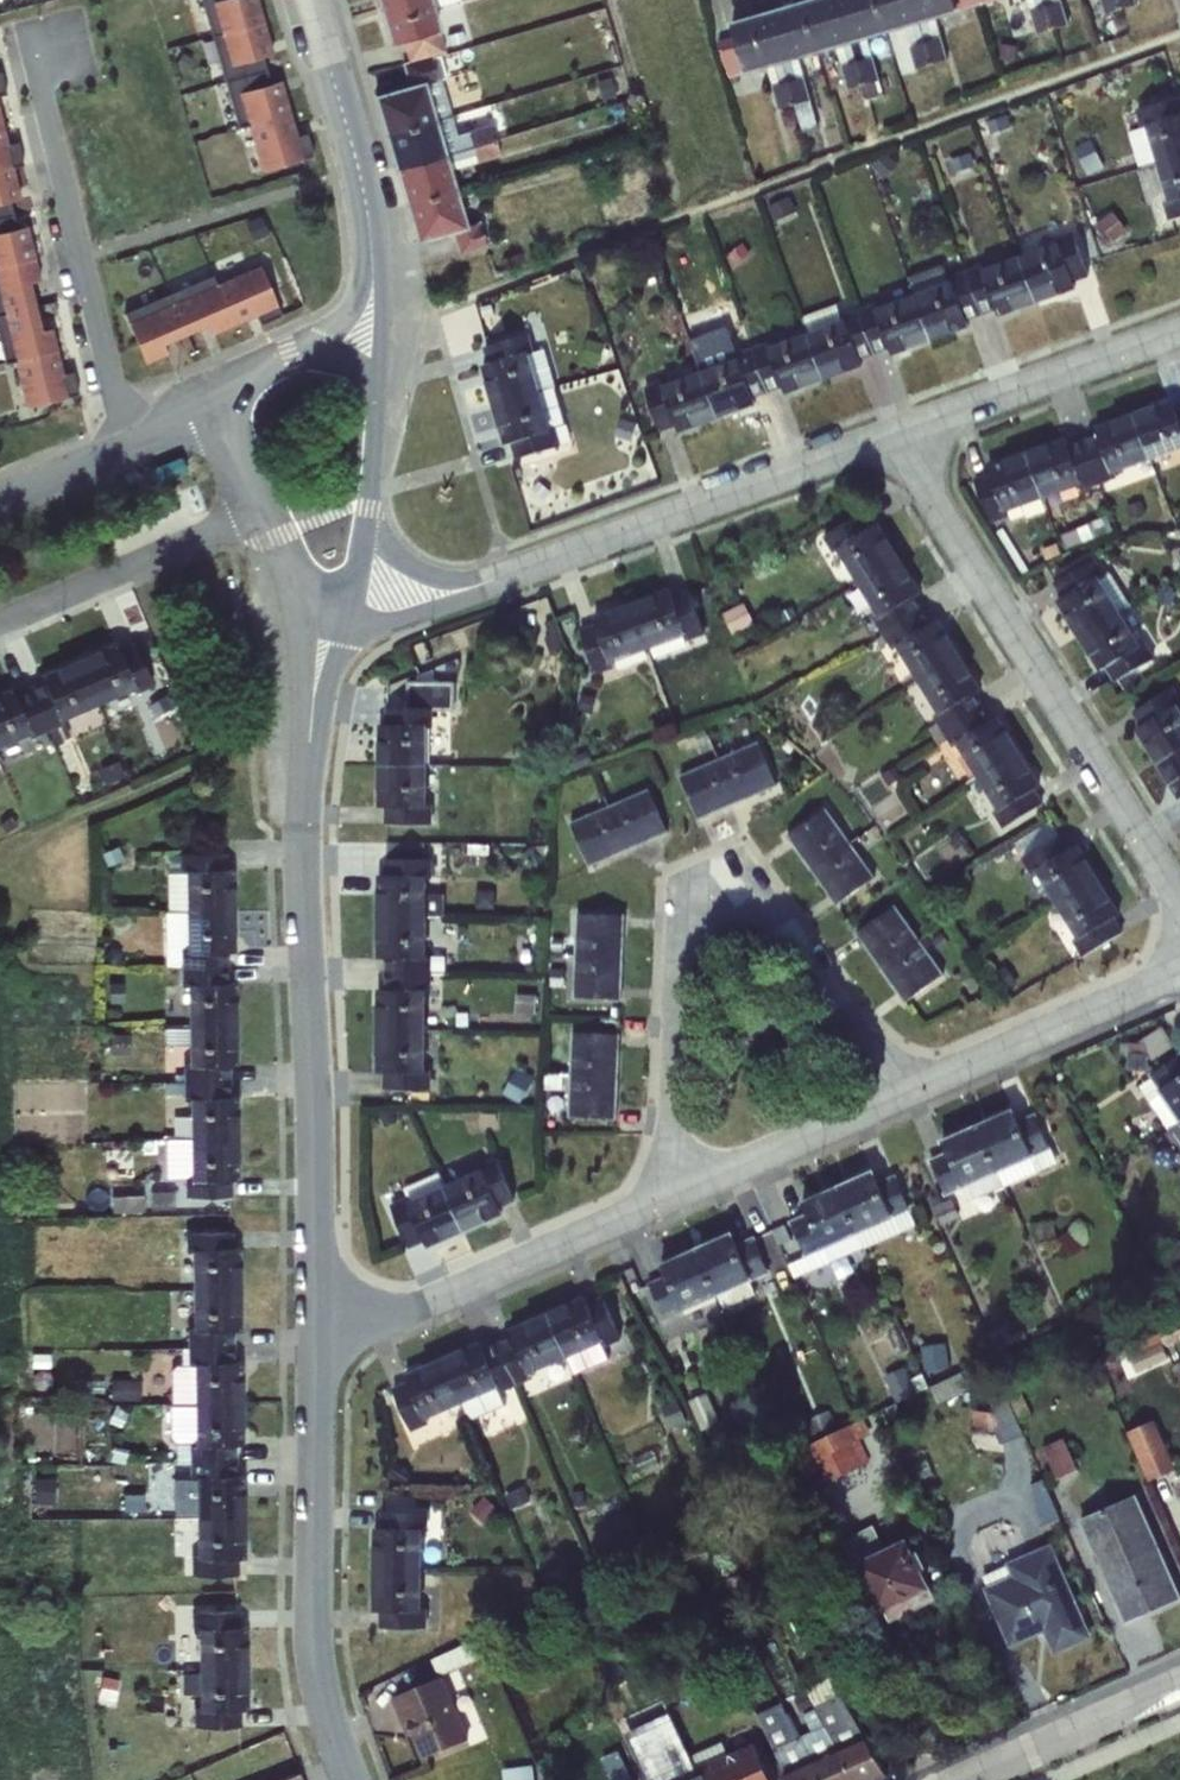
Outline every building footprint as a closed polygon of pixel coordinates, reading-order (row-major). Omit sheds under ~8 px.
[(239,128),(247,125),(261,171),(314,156),(308,134),(299,137),(283,80),(269,84),(261,56),(274,53),(258,0),(202,0),(239,128)] [(430,0),(400,0),(379,6),(390,42),(402,39),(438,29),(431,7),(430,0)] [(803,5),(816,53),(837,47),(851,42),(853,42),(841,0),(820,0),(803,5)] [(853,42),(859,40),(885,32),(876,0),(841,0),(853,42)] [(885,32),(905,27),(920,22),(921,22),(915,0),(876,0),(885,32)] [(921,22),(928,20),(957,11),(954,0),(915,0),(921,22)] [(957,11),(994,0),(954,0),(957,11)] [(1045,0),(1028,0),(1031,12),(1046,7),(1047,7),(1045,0)] [(1118,0),(1102,0),(1106,14),(1121,9),(1118,0)] [(1121,9),(1137,5),(1135,0),(1118,0),(1121,9)] [(1061,3),(1047,7),(1046,7),(1053,29),(1068,25),(1061,3)] [(803,5),(769,15),(784,62),(799,58),(816,53),(803,5)] [(1053,29),(1046,7),(1031,12),(1038,34),(1053,29)] [(769,15),(731,26),(735,38),(747,73),(776,65),(783,62),(784,62),(769,15)] [(921,22),(920,22),(925,43),(926,43),(934,40),(928,20),(921,22)] [(925,43),(920,22),(905,27),(911,47),(925,43)] [(489,23),(474,28),(478,39),(492,35),(489,23)] [(445,52),(438,29),(402,39),(408,62),(440,53),(445,52)] [(729,78),(747,73),(735,38),(719,43),(729,78)] [(934,40),(926,43),(932,65),(947,61),(942,38),(934,40)] [(1093,39),(1078,43),(1081,51),(1095,47),(1093,39)] [(853,42),(851,42),(857,62),(865,60),(859,40),(853,42)] [(857,62),(851,42),(837,47),(843,66),(857,62)] [(932,65),(926,43),(925,43),(911,47),(916,70),(918,69),(932,65)] [(1001,44),(999,59),(1014,62),(1016,46),(1001,44)] [(446,78),(440,53),(408,62),(404,64),(410,87),(423,83),(434,121),(451,115),(440,79),(446,78)] [(784,62),(783,62),(789,83),(804,79),(799,58),(784,62)] [(865,60),(857,62),(864,84),(879,80),(873,58),(865,60)] [(789,83),(783,62),(776,65),(781,85),(789,83)] [(864,84),(857,62),(843,66),(849,89),(864,84)] [(991,62),(975,69),(979,81),(996,75),(991,62)] [(936,80),(932,65),(918,69),(922,84),(936,80)] [(804,79),(789,83),(794,105),(811,100),(804,79)] [(879,80),(864,84),(869,102),(884,99),(879,80)] [(410,87),(375,97),(386,135),(434,121),(423,83),(410,87)] [(794,105),(789,83),(781,85),(774,87),(780,109),(794,105)] [(1137,110),(1142,128),(1148,127),(1147,124),(1179,114),(1179,96),(1137,110)] [(77,395),(72,373),(65,375),(53,328),(42,330),(31,282),(41,280),(28,225),(16,228),(10,201),(22,198),(14,166),(23,164),(18,143),(10,145),(0,105),(0,342),(5,363),(14,361),(25,408),(77,395)] [(1008,111),(974,123),(979,138),(1013,125),(1008,111)] [(1159,163),(1179,157),(1179,114),(1147,124),(1148,127),(1159,163)] [(434,121),(386,135),(396,168),(444,154),(439,140),(434,121)] [(468,130),(472,146),(495,139),(491,124),(468,130)] [(444,154),(444,155),(472,146),(468,130),(439,140),(444,154)] [(495,139),(472,146),(476,161),(499,155),(495,139)] [(1093,143),(1078,150),(1087,171),(1102,164),(1093,143)] [(472,146),(444,155),(448,170),(476,161),(472,146)] [(444,154),(396,168),(406,203),(454,189),(448,170),(444,155),(444,154)] [(969,155),(952,161),(956,172),(973,166),(969,155)] [(889,156),(874,169),(882,178),(897,165),(889,156)] [(1159,163),(1170,200),(1170,202),(1179,199),(1179,157),(1159,163)] [(454,189),(406,203),(417,241),(452,230),(465,227),(465,226),(454,189)] [(790,196),(768,206),(776,221),(797,211),(790,196)] [(1170,202),(1170,200),(1164,201),(1169,220),(1179,217),(1179,199),(1170,202)] [(1114,212),(1095,227),(1101,233),(1110,245),(1113,242),(1128,230),(1114,212)] [(465,227),(452,230),(458,254),(486,246),(479,222),(465,226),(465,227)] [(1073,233),(1055,240),(1057,244),(1059,243),(1073,282),(1089,276),(1073,233)] [(1110,245),(1101,233),(1093,236),(1098,252),(1114,246),(1113,242),(1110,245)] [(1057,244),(1021,257),(1038,302),(1076,289),(1073,282),(1059,243),(1057,244)] [(985,270),(983,271),(997,310),(999,316),(1038,302),(1021,257),(985,270)] [(909,276),(916,295),(951,282),(949,278),(945,263),(909,276)] [(211,276),(126,313),(148,363),(168,355),(163,344),(208,324),(213,334),(256,315),(260,325),(281,316),(259,264),(215,283),(211,276)] [(983,271),(985,270),(983,266),(966,271),(983,315),(997,310),(983,271)] [(983,315),(966,271),(949,278),(951,282),(952,282),(967,321),(983,315)] [(951,282),(916,295),(932,340),(969,327),(967,321),(952,282),(951,282)] [(879,309),(876,310),(890,349),(892,355),(932,340),(916,295),(879,309)] [(627,298),(616,308),(624,317),(635,307),(627,298)] [(876,310),(879,309),(877,304),(860,310),(876,354),(890,349),(876,310)] [(804,319),(806,335),(807,335),(844,322),(842,317),(839,306),(804,319)] [(876,354),(860,310),(842,317),(844,322),(846,321),(860,360),(876,354)] [(844,322),(807,335),(824,380),(862,366),(860,360),(846,321),(844,322)] [(529,335),(483,348),(487,364),(527,353),(528,355),(534,354),(529,335)] [(772,348),(769,349),(783,387),(785,394),(824,380),(807,335),(806,335),(772,348)] [(589,339),(581,363),(598,367),(606,343),(589,339)] [(769,349),(772,348),(770,342),(753,348),(768,393),(783,387),(769,349)] [(768,393),(753,348),(735,355),(737,360),(738,359),(753,399),(768,393)] [(534,354),(528,355),(539,390),(555,385),(545,351),(534,354)] [(487,364),(481,365),(493,404),(539,390),(528,355),(527,353),(487,364)] [(737,360),(701,373),(718,418),(755,404),(753,399),(738,359),(737,360)] [(664,386),(663,387),(677,426),(679,432),(718,418),(701,373),(664,386)] [(661,432),(677,426),(663,387),(664,386),(663,381),(645,388),(661,432)] [(566,423),(555,385),(539,390),(550,428),(555,427),(566,423)] [(539,390),(493,404),(505,444),(511,442),(550,430),(550,428),(539,390)] [(1135,413),(1151,459),(1179,448),(1179,422),(1174,407),(1172,400),(1135,413)] [(1135,413),(1095,428),(1097,434),(1111,472),(1114,472),(1151,459),(1135,413)] [(620,419),(616,437),(632,442),(637,423),(620,419)] [(550,430),(511,442),(516,459),(560,446),(555,427),(550,428),(550,430)] [(1084,439),(1100,484),(1115,478),(1114,472),(1111,472),(1097,434),(1084,439)] [(1065,439),(1029,452),(1045,497),(1079,485),(1081,484),(1067,444),(1065,439)] [(1081,484),(1079,485),(1082,490),(1100,484),(1084,439),(1067,444),(1081,484)] [(1029,452),(988,467),(990,473),(1004,512),(1007,511),(1045,497),(1029,452)] [(1009,516),(1007,511),(1004,512),(990,473),(976,478),(991,522),(1009,516)] [(1141,501),(1126,507),(1130,518),(1145,513),(1141,501)] [(837,548),(872,527),(864,513),(824,537),(835,554),(839,551),(837,548)] [(1066,550),(1097,537),(1094,528),(1108,523),(1111,531),(1113,530),(1107,515),(1060,535),(1066,550)] [(872,527),(837,548),(839,551),(859,584),(901,560),(879,523),(872,527)] [(1094,528),(1097,537),(1098,540),(1112,535),(1111,531),(1108,523),(1094,528)] [(1004,529),(997,533),(1023,574),(1029,570),(1004,529)] [(1057,544),(1043,550),(1047,560),(1061,554),(1057,544)] [(1098,576),(1099,579),(1103,576),(1093,559),(1054,583),(1062,597),(1098,576)] [(921,592),(901,560),(859,584),(878,616),(879,617),(915,596),(921,592)] [(1103,576),(1099,579),(1119,610),(1130,603),(1111,572),(1103,576)] [(1062,597),(1057,600),(1078,634),(1119,610),(1099,579),(1098,576),(1062,597)] [(670,589),(631,603),(648,649),(684,636),(687,635),(672,595),(670,589)] [(672,595),(687,635),(684,636),(686,641),(705,634),(688,589),(672,595)] [(1161,589),(1158,599),(1173,603),(1175,593),(1161,589)] [(923,609),(915,596),(879,617),(878,616),(874,619),(884,634),(923,609)] [(746,602),(722,613),(731,633),(755,622),(746,602)] [(631,603),(593,617),(595,623),(610,662),(612,662),(648,649),(631,603)] [(932,624),(923,609),(884,634),(884,635),(889,642),(894,651),(899,647),(898,644),(932,624)] [(1119,610),(1078,634),(1099,671),(1106,667),(1141,645),(1140,643),(1119,610)] [(919,680),(960,656),(938,620),(932,624),(898,644),(899,647),(919,680)] [(612,662),(610,662),(595,623),(580,629),(597,674),(614,667),(612,662)] [(889,642),(884,635),(874,641),(878,648),(889,642)] [(1141,645),(1106,667),(1114,681),(1155,658),(1145,640),(1140,643),(1141,645)] [(116,642),(80,658),(99,702),(133,687),(134,686),(119,648),(116,642)] [(134,686),(133,687),(134,691),(151,684),(134,642),(119,648),(134,686)] [(522,649),(518,663),(539,670),(543,656),(522,649)] [(980,690),(960,656),(919,680),(939,713),(940,714),(975,693),(980,690)] [(80,658),(40,676),(43,682),(58,720),(60,719),(99,702),(80,658)] [(455,680),(408,681),(408,708),(434,708),(455,708),(455,680)] [(43,682),(30,687),(47,731),(53,740),(69,734),(64,723),(62,724),(60,719),(58,720),(43,682)] [(30,687),(14,694),(30,731),(29,731),(32,737),(47,731),(30,687)] [(1176,705),(1177,707),(1179,705),(1179,698),(1173,687),(1133,711),(1142,726),(1176,705)] [(0,693),(0,744),(29,731),(30,731),(14,694),(11,688),(0,693)] [(944,731),(984,708),(975,693),(940,714),(939,713),(934,716),(939,723),(944,731)] [(164,698),(153,709),(162,718),(173,708),(164,698)] [(1137,729),(1158,765),(1179,751),(1179,711),(1177,707),(1176,705),(1142,726),(1137,729)] [(408,708),(386,708),(386,725),(427,725),(427,727),(433,728),(434,708),(408,708)] [(984,708),(944,731),(949,739),(954,747),(958,745),(957,742),(992,721),(984,708)] [(822,715),(813,725),(825,738),(835,728),(822,715)] [(978,776),(1019,752),(998,717),(992,721),(957,742),(958,745),(978,776)] [(749,722),(737,726),(743,741),(755,736),(749,722)] [(929,729),(933,737),(944,731),(939,723),(929,729)] [(427,727),(427,725),(386,725),(380,725),(379,764),(427,764),(427,727)] [(944,731),(933,737),(938,746),(949,739),(944,731)] [(758,744),(721,760),(738,800),(776,784),(758,744)] [(696,749),(679,755),(684,766),(701,759),(696,749)] [(1158,765),(1178,799),(1179,798),(1179,751),(1158,765)] [(1040,786),(1019,752),(978,776),(998,809),(999,811),(1035,789),(1040,786)] [(721,760),(681,776),(699,817),(738,800),(721,760)] [(118,762),(97,771),(104,786),(125,776),(118,762)] [(426,805),(427,764),(379,764),(378,807),(385,807),(426,807),(426,805)] [(847,768),(843,780),(853,783),(856,771),(847,768)] [(564,784),(564,797),(582,790),(580,787),(589,783),(586,776),(564,784)] [(1043,804),(1035,789),(999,811),(998,809),(995,812),(1004,828),(1043,804)] [(648,791),(610,807),(629,848),(666,831),(648,791)] [(598,812),(609,807),(604,795),(592,800),(598,812)] [(426,805),(426,807),(385,807),(385,823),(433,825),(432,805),(426,805)] [(598,812),(571,824),(589,865),(629,848),(610,807),(609,807),(598,812)] [(825,809),(789,835),(813,869),(849,843),(825,809)] [(854,812),(845,818),(853,831),(862,825),(854,812)] [(0,824),(0,827),(7,835),(19,825),(11,815),(0,824)] [(959,833),(948,842),(957,851),(969,841),(959,833)] [(1036,869),(1072,848),(1063,833),(1022,858),(1032,874),(1037,872),(1036,869)] [(861,836),(850,844),(858,854),(869,846),(861,836)] [(388,842),(385,858),(426,859),(426,843),(388,842)] [(849,843),(813,869),(838,904),(875,878),(858,854),(850,844),(849,843)] [(1072,848),(1036,869),(1037,872),(1058,905),(1099,881),(1077,845),(1072,848)] [(117,847),(101,854),(106,866),(122,859),(117,847)] [(533,848),(521,856),(531,869),(543,860),(533,848)] [(225,852),(179,853),(179,873),(186,873),(186,870),(226,870),(225,852)] [(426,859),(385,858),(385,875),(426,875),(426,879),(432,879),(432,876),(433,865),(433,859),(426,859)] [(186,912),(233,911),(233,870),(226,870),(186,870),(186,873),(186,912)] [(186,912),(186,873),(179,873),(168,872),(166,912),(186,912)] [(385,875),(378,875),(378,916),(426,917),(426,879),(426,875),(385,875)] [(1099,881),(1058,905),(1079,939),(1114,918),(1119,915),(1099,881)] [(1049,899),(1022,915),(1027,924),(1054,907),(1049,899)] [(881,966),(918,941),(911,931),(894,907),(857,932),(881,966)] [(187,949),(187,953),(228,952),(234,952),(233,911),(186,912),(187,949)] [(186,912),(166,912),(166,967),(181,967),(180,949),(187,949),(186,912)] [(578,913),(576,956),(622,958),(624,915),(578,913)] [(426,917),(378,916),(378,958),(383,958),(426,958),(426,956),(426,917)] [(569,917),(555,917),(554,932),(567,933),(569,917)] [(1079,939),(1075,941),(1083,956),(1123,932),(1114,918),(1079,939)] [(911,931),(918,941),(929,932),(923,922),(911,931)] [(937,943),(929,932),(918,941),(926,952),(937,943)] [(535,933),(521,933),(521,952),(535,952),(535,933)] [(926,952),(918,941),(881,966),(905,1000),(942,975),(926,952)] [(181,967),(228,966),(228,952),(187,953),(187,949),(180,949),(181,967)] [(576,968),(576,956),(563,955),(563,968),(576,968)] [(426,958),(383,958),(384,973),(431,973),(431,956),(426,956),(426,958)] [(576,968),(575,997),(621,999),(622,958),(576,956),(576,968)] [(188,983),(228,982),(228,966),(181,967),(181,986),(188,986),(188,983)] [(431,973),(384,973),(384,989),(426,989),(426,993),(431,993),(431,973)] [(228,982),(188,983),(188,986),(188,1024),(236,1023),(235,982),(228,982)] [(384,989),(378,989),(378,1032),(426,1031),(426,993),(426,989),(384,989)] [(1129,1056),(1129,1053),(1130,1043),(1145,1044),(1145,1054),(1150,1054),(1149,1062),(1176,1046),(1174,1043),(1179,1040),(1179,1032),(1173,1020),(1136,1042),(1123,1041),(1121,1055),(1129,1056)] [(236,1023),(188,1024),(189,1063),(189,1066),(230,1065),(236,1064),(236,1023)] [(426,1031),(378,1032),(377,1072),(384,1072),(426,1072),(426,1070),(426,1031)] [(619,1035),(574,1033),(573,1061),(572,1074),(617,1077),(619,1035)] [(130,1034),(110,1034),(110,1054),(129,1054),(130,1034)] [(536,1035),(526,1035),(525,1044),(535,1045),(536,1035)] [(1130,1043),(1129,1053),(1145,1054),(1145,1044),(1130,1043)] [(1145,1054),(1129,1053),(1129,1056),(1128,1069),(1148,1071),(1149,1062),(1150,1054),(1145,1054)] [(1179,1076),(1179,1055),(1150,1074),(1162,1093),(1163,1092),(1161,1089),(1179,1076)] [(560,1061),(560,1074),(572,1074),(573,1061),(560,1061)] [(189,1066),(189,1063),(184,1063),(184,1080),(230,1079),(230,1065),(189,1066)] [(426,1072),(384,1072),(384,1089),(431,1090),(431,1070),(426,1070),(426,1072)] [(516,1071),(505,1091),(520,1100),(531,1080),(516,1071)] [(572,1087),(572,1074),(560,1074),(558,1074),(558,1086),(572,1087)] [(617,1077),(572,1074),(572,1087),(570,1116),(616,1118),(617,1077)] [(1179,1117),(1179,1076),(1161,1089),(1163,1092),(1179,1117)] [(230,1079),(184,1080),(184,1100),(189,1100),(189,1098),(230,1097),(230,1079)] [(1163,1092),(1162,1093),(1150,1101),(1170,1131),(1179,1125),(1179,1117),(1163,1092)] [(440,1103),(440,1093),(420,1093),(420,1103),(440,1103)] [(189,1100),(190,1139),(237,1138),(236,1097),(230,1097),(189,1098),(189,1100)] [(392,1110),(380,1115),(386,1127),(398,1121),(392,1110)] [(1013,1110),(977,1126),(999,1169),(1030,1156),(1033,1154),(1018,1122),(1013,1110)] [(494,1113),(480,1113),(480,1126),(494,1126),(494,1113)] [(1018,1122),(1033,1154),(1049,1148),(1035,1115),(1018,1122)] [(1170,1131),(1179,1146),(1179,1125),(1170,1131)] [(977,1126),(942,1141),(948,1153),(962,1186),(999,1169),(977,1126)] [(190,1178),(190,1139),(167,1137),(167,1179),(185,1178),(190,1178)] [(237,1138),(190,1139),(190,1178),(191,1179),(231,1178),(237,1178),(237,1138)] [(962,1186),(948,1153),(931,1161),(945,1193),(962,1186)] [(999,1169),(1005,1184),(1036,1171),(1030,1156),(999,1169)] [(483,1170),(500,1208),(515,1202),(496,1157),(479,1165),(481,1171),(483,1170)] [(999,1169),(962,1186),(968,1200),(1005,1184),(999,1169)] [(481,1171),(445,1187),(465,1232),(503,1215),(500,1208),(483,1170),(481,1171)] [(412,1202),(445,1187),(439,1173),(406,1188),(409,1196),(412,1202)] [(873,1173),(840,1187),(859,1231),(892,1217),(878,1184),(873,1173)] [(859,1231),(866,1247),(916,1225),(895,1176),(878,1184),(892,1217),(859,1231)] [(116,1195),(118,1200),(133,1194),(126,1177),(111,1182),(116,1195)] [(190,1178),(185,1178),(185,1196),(231,1195),(231,1178),(191,1179),(190,1178)] [(412,1202),(409,1203),(426,1241),(429,1247),(465,1232),(445,1187),(412,1202)] [(825,1193),(803,1203),(808,1215),(822,1247),(859,1231),(840,1187),(825,1193)] [(805,1199),(803,1203),(825,1193),(822,1192),(805,1199)] [(118,1200),(116,1195),(113,1195),(113,1213),(143,1213),(143,1195),(133,1194),(118,1200)] [(426,1241),(409,1203),(412,1202),(409,1196),(391,1204),(411,1248),(426,1241)] [(822,1247),(808,1215),(791,1223),(812,1270),(866,1247),(859,1231),(822,1247)] [(1054,1223),(1035,1227),(1038,1243),(1057,1239),(1054,1223)] [(232,1232),(186,1232),(186,1251),(192,1251),(192,1249),(232,1248),(232,1232)] [(732,1234),(698,1249),(718,1294),(749,1280),(752,1279),(737,1245),(732,1234)] [(737,1245),(752,1279),(768,1272),(753,1238),(737,1245)] [(192,1251),(192,1289),(239,1289),(238,1248),(232,1248),(192,1249),(192,1251)] [(698,1249),(661,1265),(666,1276),(681,1311),(718,1294),(698,1249)] [(681,1311),(666,1276),(648,1284),(664,1318),(681,1311)] [(718,1294),(724,1308),(755,1294),(749,1280),(718,1294)] [(620,1285),(610,1289),(615,1300),(625,1295),(620,1285)] [(192,1330),(192,1331),(235,1330),(240,1330),(239,1289),(192,1289),(192,1330)] [(718,1294),(681,1311),(691,1324),(724,1308),(718,1294)] [(585,1297),(548,1313),(568,1356),(601,1341),(604,1340),(588,1303),(585,1297)] [(601,1341),(604,1348),(620,1340),(603,1297),(588,1303),(604,1340),(601,1341)] [(511,1329),(513,1335),(530,1373),(568,1356),(548,1313),(511,1329)] [(1179,1343),(1179,1322),(1158,1331),(1166,1349),(1179,1343)] [(188,1330),(188,1346),(235,1345),(235,1330),(192,1331),(192,1330),(188,1330)] [(497,1342),(518,1385),(532,1379),(530,1373),(513,1335),(497,1342)] [(601,1341),(568,1356),(575,1373),(608,1358),(604,1348),(601,1341)] [(481,1342),(444,1358),(463,1401),(497,1386),(500,1385),(484,1349),(481,1342)] [(497,1386),(500,1393),(518,1385),(497,1342),(484,1349),(500,1385),(497,1386)] [(948,1343),(922,1347),(926,1370),(945,1367),(951,1366),(948,1343)] [(194,1403),(193,1366),(188,1366),(188,1346),(180,1344),(180,1365),(175,1365),(169,1369),(170,1403),(194,1403)] [(842,1362),(847,1352),(832,1344),(827,1353),(842,1362)] [(235,1345),(188,1346),(188,1366),(193,1366),(193,1362),(235,1362),(235,1345)] [(974,1354),(958,1360),(962,1370),(979,1363),(974,1354)] [(128,1355),(115,1355),(115,1369),(127,1369),(128,1355)] [(444,1358),(406,1375),(408,1381),(424,1419),(426,1418),(463,1401),(444,1358)] [(193,1366),(194,1403),(242,1403),(241,1362),(235,1362),(193,1362),(193,1366)] [(905,1365),(883,1376),(896,1403),(927,1389),(917,1366),(908,1371),(905,1365)] [(945,1367),(926,1370),(927,1379),(947,1375),(945,1367)] [(125,1371),(111,1371),(111,1383),(112,1383),(125,1384),(125,1380),(125,1371)] [(125,1384),(112,1383),(112,1402),(141,1402),(141,1379),(125,1380),(125,1384)] [(426,1418),(424,1419),(408,1381),(393,1388),(412,1431),(429,1424),(426,1418)] [(463,1401),(470,1419),(505,1405),(500,1393),(497,1386),(463,1401)] [(708,1392),(688,1400),(701,1431),(721,1422),(708,1392)] [(1000,1402),(970,1400),(969,1412),(975,1412),(973,1432),(997,1434),(1000,1402)] [(195,1442),(194,1403),(170,1403),(170,1437),(180,1443),(190,1442),(195,1442)] [(195,1442),(195,1444),(235,1444),(242,1444),(242,1403),(194,1403),(195,1442)] [(116,1407),(109,1420),(121,1425),(128,1412),(116,1407)] [(828,1411),(808,1421),(815,1437),(836,1427),(828,1411)] [(1154,1420),(1127,1432),(1149,1481),(1176,1469),(1154,1420)] [(852,1425),(812,1444),(828,1480),(829,1482),(870,1463),(852,1425)] [(37,1427),(24,1427),(20,1448),(37,1449),(37,1427)] [(1064,1438),(1044,1448),(1057,1480),(1077,1470),(1064,1438)] [(190,1442),(180,1443),(180,1460),(189,1460),(190,1442)] [(190,1442),(189,1460),(235,1460),(235,1444),(195,1444),(195,1442),(190,1442)] [(828,1480),(812,1444),(794,1452),(811,1488),(828,1480)] [(126,1449),(113,1446),(109,1458),(122,1461),(126,1449)] [(652,1450),(633,1458),(640,1472),(658,1464),(652,1450)] [(235,1460),(189,1460),(189,1480),(195,1480),(195,1477),(235,1476),(235,1460)] [(398,1463),(390,1474),(406,1484),(413,1473),(398,1463)] [(195,1480),(195,1517),(243,1516),(242,1476),(235,1476),(195,1477),(195,1480)] [(524,1486),(506,1494),(511,1508),(530,1501),(524,1486)] [(585,1490),(572,1493),(574,1506),(586,1504),(585,1490)] [(1080,1520),(1125,1623),(1179,1599),(1179,1595),(1136,1495),(1080,1520)] [(484,1496),(471,1510),(488,1526),(501,1512),(484,1496)] [(428,1511),(381,1511),(381,1528),(422,1528),(422,1531),(428,1531),(428,1511)] [(196,1556),(196,1559),(238,1557),(244,1557),(243,1516),(195,1517),(196,1556)] [(857,1563),(886,1550),(874,1526),(843,1541),(858,1571),(860,1570),(857,1563)] [(381,1528),(375,1528),(374,1569),(422,1570),(422,1531),(422,1528),(381,1528)] [(886,1550),(857,1563),(860,1570),(881,1613),(885,1611),(931,1589),(921,1568),(925,1566),(918,1550),(913,1553),(907,1540),(886,1550)] [(1052,1544),(1008,1563),(1009,1565),(1013,1576),(990,1587),(986,1589),(1011,1645),(1045,1631),(1055,1653),(1091,1637),(1090,1634),(1085,1623),(1052,1544)] [(196,1559),(196,1556),(191,1556),(192,1575),(238,1574),(238,1557),(196,1559)] [(1013,1576),(1009,1565),(985,1577),(990,1587),(1013,1576)] [(422,1570),(374,1569),(374,1611),(381,1611),(421,1611),(421,1608),(422,1570)] [(936,1600),(931,1589),(885,1611),(890,1622),(936,1600)] [(421,1611),(381,1611),(380,1626),(427,1627),(427,1608),(421,1608),(421,1611)] [(192,1631),(198,1631),(198,1628),(238,1627),(238,1611),(192,1611),(192,1631)] [(1085,1623),(1090,1634),(1108,1627),(1101,1612),(1095,1615),(1095,1613),(1085,1617),(1088,1622),(1085,1623)] [(198,1631),(198,1667),(246,1667),(245,1627),(238,1627),(198,1628),(198,1631)] [(439,1677),(392,1698),(421,1760),(471,1740),(442,1677),(480,1659),(472,1640),(431,1659),(439,1677)] [(246,1667),(198,1667),(199,1705),(199,1710),(241,1708),(246,1708),(246,1667)] [(838,1749),(865,1736),(844,1696),(848,1693),(838,1673),(807,1689),(817,1709),(826,1728),(836,1749),(838,1749)] [(776,1749),(801,1738),(783,1703),(757,1715),(776,1749)] [(241,1726),(241,1708),(199,1710),(199,1705),(194,1705),(193,1726),(241,1726)] [(826,1728),(817,1709),(805,1715),(813,1732),(801,1738),(812,1760),(836,1749),(826,1728)] [(838,1749),(853,1779),(869,1779),(885,1773),(866,1736),(865,1736),(838,1749)] [(812,1760),(801,1738),(776,1749),(788,1772),(812,1760)] [(600,1758),(609,1779),(637,1779),(654,1772),(641,1741),(600,1758)] [(754,1743),(702,1767),(704,1772),(708,1779),(771,1779),(754,1743)] [(698,1775),(684,1745),(654,1758),(662,1776),(660,1777),(661,1779),(687,1779),(698,1775)] [(812,1760),(822,1779),(853,1779),(838,1749),(836,1749),(812,1760)] [(788,1772),(792,1779),(822,1779),(812,1760),(788,1772)] [(502,1769),(503,1779),(538,1779),(537,1767),(502,1769)]
